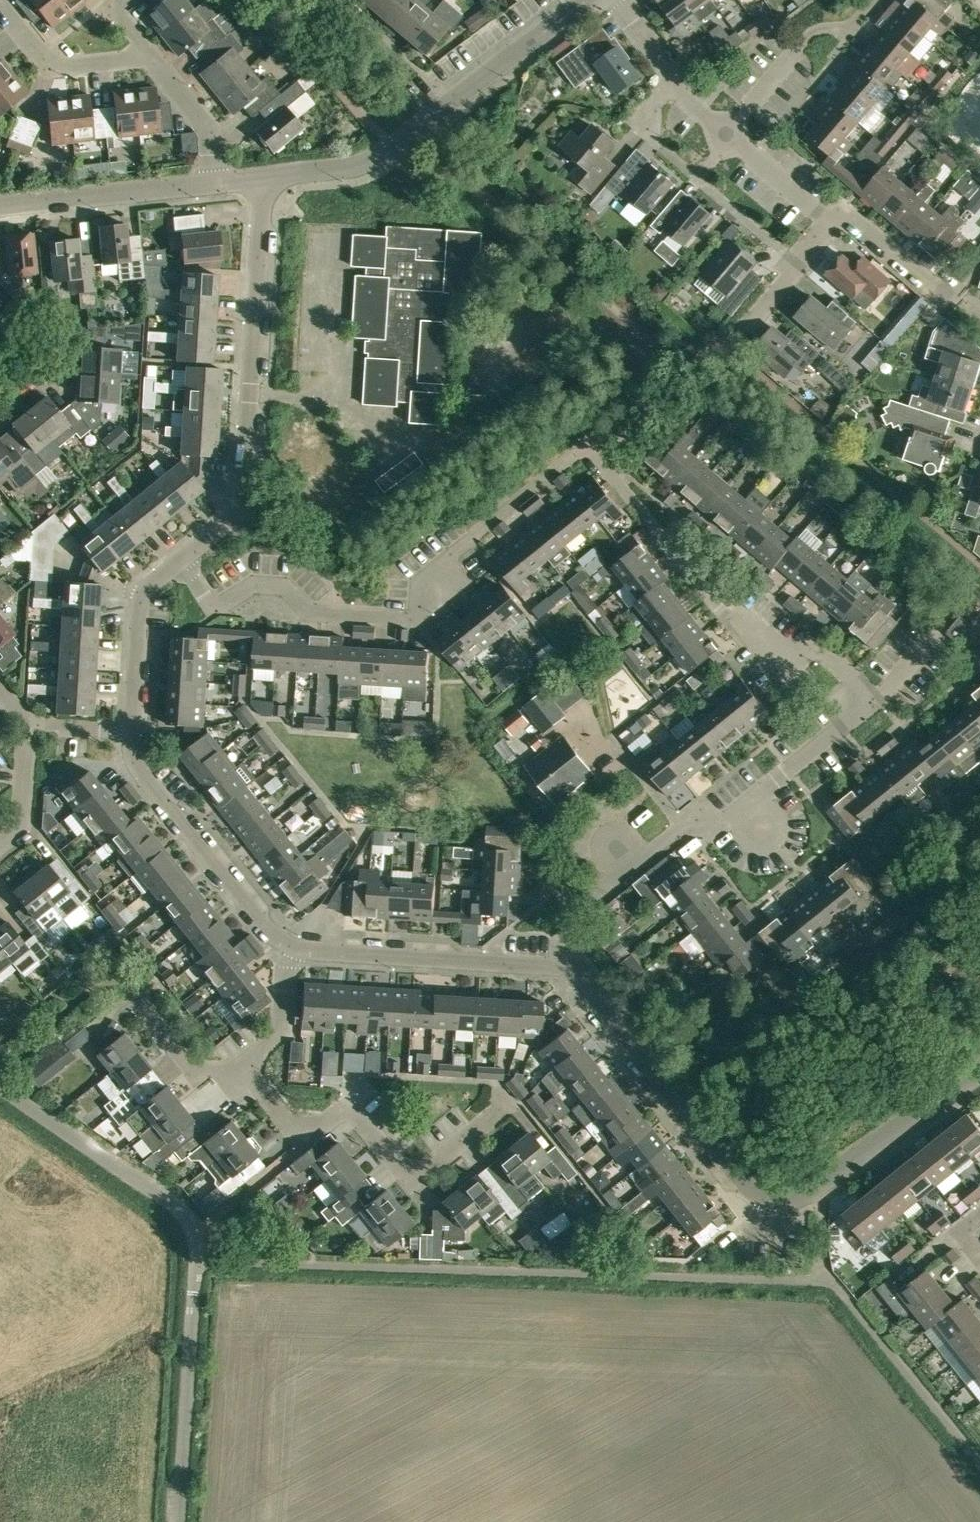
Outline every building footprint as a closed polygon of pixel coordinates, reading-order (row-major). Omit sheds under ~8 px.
[(69,14),(58,0),(15,0),(30,19),(40,12),(52,27),(69,14)] [(69,14),(85,0),(58,0),(69,14)] [(161,35),(193,9),(186,0),(149,0),(154,7),(145,15),(161,35)] [(355,2),(361,6),(364,3),(375,12),(385,0),(357,0),(355,2)] [(388,30),(414,0),(385,0),(375,12),(386,21),(383,25),(388,30)] [(388,30),(394,35),(397,31),(408,40),(431,13),(422,5),(426,0),(414,0),(388,30)] [(488,12),(498,5),(495,0),(480,0),(488,12)] [(686,0),(651,0),(646,3),(652,12),(661,5),(677,26),(695,12),(686,0)] [(712,0),(686,0),(695,12),(701,21),(719,8),(712,0)] [(947,26),(916,0),(899,0),(892,8),(925,36),(932,27),(940,34),(947,26)] [(947,26),(954,19),(945,12),(953,2),(950,0),(916,0),(947,26)] [(878,25),(883,29),(911,52),(925,36),(892,8),(878,25)] [(196,58),(200,55),(225,35),(211,17),(204,23),(193,9),(161,35),(178,55),(187,47),(196,58)] [(431,13),(408,40),(425,54),(456,18),(448,12),(440,21),(431,13)] [(766,13),(755,21),(762,29),(772,22),(766,13)] [(753,36),(762,29),(755,21),(746,27),(753,36)] [(920,60),(911,52),(883,29),(869,46),(897,69),(906,77),(920,60)] [(200,73),(216,93),(248,68),(237,54),(243,49),(229,31),(225,35),(200,55),(209,66),(200,73)] [(598,66),(620,94),(641,78),(618,48),(620,45),(616,39),(611,38),(599,47),(591,36),(565,56),(582,79),(583,79),(583,78),(598,66)] [(728,55),(735,50),(737,49),(731,40),(722,47),(728,55)] [(713,49),(712,54),(717,61),(726,55),(719,44),(713,49)] [(855,63),(859,67),(860,66),(883,85),(897,69),(869,46),(855,63)] [(971,64),(973,65),(979,56),(979,55),(971,47),(963,57),(965,58),(971,64)] [(2,59),(0,60),(0,87),(15,75),(2,59)] [(931,70),(936,74),(945,82),(953,73),(938,61),(931,70)] [(888,88),(883,85),(860,66),(859,67),(846,82),(873,106),(888,88)] [(286,107),(322,78),(313,67),(280,93),(274,98),(283,109),(256,131),(272,151),(302,127),(286,107)] [(251,117),(274,98),(280,93),(266,76),(259,81),(248,68),(216,93),(233,113),(242,106),(251,117)] [(932,97),(939,89),(945,82),(936,74),(931,70),(924,78),(930,82),(923,90),(932,97)] [(0,87),(0,115),(28,92),(15,75),(0,87)] [(846,82),(832,99),(859,122),(873,106),(846,82)] [(173,129),(170,105),(158,106),(155,87),(134,89),(139,134),(160,132),(160,131),(173,129)] [(115,111),(103,113),(106,137),(118,136),(118,137),(139,134),(134,89),(113,91),(115,111)] [(916,98),(909,106),(918,114),(925,105),(932,97),(923,90),(916,98)] [(89,94),(68,96),(73,142),(94,139),(94,138),(106,137),(103,113),(91,114),(89,94)] [(73,142),(68,96),(47,99),(52,144),(73,142)] [(859,122),(832,99),(817,116),(824,122),(825,121),(845,139),(846,138),(859,122)] [(903,131),(911,121),(918,114),(909,106),(894,124),(903,131)] [(9,138),(20,142),(29,119),(17,115),(9,138)] [(41,123),(29,119),(20,142),(32,146),(41,123)] [(853,144),(846,138),(845,139),(825,121),(824,122),(810,138),(830,155),(824,163),(838,175),(844,168),(837,162),(853,144)] [(894,124),(881,140),(889,147),(897,138),(903,131),(894,124)] [(597,163),(614,143),(593,126),(581,140),(572,133),(561,146),(582,164),(572,176),(591,193),(608,172),(597,163)] [(181,142),(197,140),(196,135),(194,132),(180,134),(181,142)] [(882,156),(889,147),(881,140),(873,149),(882,156)] [(937,157),(945,164),(952,155),(944,148),(937,157)] [(959,162),(952,155),(945,164),(952,170),(959,162)] [(651,164),(643,173),(639,177),(625,165),(606,186),(623,200),(626,196),(647,214),(674,183),(651,164)] [(53,168),(55,180),(69,178),(68,166),(53,168)] [(861,194),(878,208),(901,181),(884,167),(866,187),(861,194)] [(853,188),(861,194),(866,187),(860,181),(857,179),(844,168),(838,175),(851,186),(853,188)] [(917,195),(901,181),(878,208),(894,222),(917,195)] [(894,222),(911,236),(934,209),(926,202),(936,190),(928,183),(917,195),(894,222)] [(599,195),(590,205),(600,213),(608,203),(599,195)] [(665,228),(670,232),(662,241),(676,253),(684,244),(686,246),(712,215),(690,197),(670,221),(662,214),(652,226),(660,233),(665,228)] [(911,236),(927,250),(957,215),(960,212),(952,205),(942,216),(934,209),(911,236)] [(203,214),(173,217),(174,231),(181,231),(184,262),(222,258),(219,232),(205,233),(203,214)] [(944,265),(967,238),(958,230),(965,222),(957,215),(927,250),(944,265)] [(145,278),(142,252),(127,254),(124,225),(98,228),(102,266),(116,264),(117,281),(145,278)] [(451,385),(455,322),(452,322),(453,293),(477,295),(481,232),(387,226),(387,236),(356,234),(354,266),(368,267),(367,275),(359,275),(355,338),(370,339),(366,405),(398,407),(398,401),(412,402),(412,423),(443,425),(445,384),(451,385)] [(10,296),(23,285),(22,274),(35,272),(31,234),(5,237),(7,248),(0,249),(0,283),(10,296)] [(91,254),(79,255),(77,240),(51,243),(55,281),(69,279),(71,292),(95,290),(91,254)] [(727,313),(732,316),(751,293),(739,283),(752,268),(756,263),(731,242),(725,249),(703,275),(696,283),(720,304),(719,305),(727,313)] [(843,255),(826,274),(854,298),(866,309),(875,299),(891,280),(871,262),(863,255),(854,265),(843,255)] [(177,294),(216,297),(217,275),(183,272),(181,290),(177,290),(177,294)] [(139,281),(132,290),(138,295),(145,286),(139,281)] [(155,298),(163,298),(164,289),(150,288),(150,297),(155,298)] [(180,316),(215,318),(216,297),(177,294),(177,290),(164,289),(163,298),(181,299),(180,316)] [(657,290),(653,295),(660,302),(668,293),(663,289),(657,290)] [(907,308),(917,316),(928,303),(918,295),(907,308)] [(812,296),(796,316),(826,341),(835,349),(846,337),(860,320),(843,305),(834,315),(826,308),(812,296)] [(145,297),(144,314),(154,315),(155,298),(150,297),(145,297)] [(938,327),(946,317),(930,304),(922,314),(938,327)] [(178,333),(174,333),(174,337),(213,340),(215,318),(180,316),(178,333)] [(930,346),(926,359),(929,360),(925,372),(937,376),(974,388),(979,369),(979,347),(946,317),(938,327),(935,330),(930,346)] [(99,320),(87,321),(88,329),(97,328),(99,328),(99,320)] [(79,371),(119,373),(121,348),(105,347),(107,327),(99,328),(97,328),(88,329),(86,329),(84,347),(81,347),(79,371)] [(794,346),(785,338),(773,328),(754,350),(786,377),(795,366),(803,373),(820,353),(802,337),(794,346)] [(60,330),(51,338),(57,346),(67,337),(60,330)] [(147,340),(161,341),(161,332),(147,331),(147,340)] [(174,333),(161,332),(161,341),(173,342),(173,343),(178,344),(177,360),(212,362),(213,340),(174,337),(174,333)] [(185,387),(181,386),(181,388),(220,391),(221,369),(186,366),(185,387)] [(76,411),(91,430),(92,431),(100,424),(102,401),(117,402),(119,373),(79,371),(78,389),(82,390),(81,401),(73,408),(76,411)] [(841,373),(833,382),(842,390),(850,381),(841,373)] [(914,395),(910,406),(938,415),(941,405),(966,413),(974,388),(937,376),(934,387),(924,384),(920,397),(914,395)] [(154,392),(167,392),(168,386),(168,382),(155,381),(154,387),(154,392)] [(692,402),(703,390),(695,383),(685,395),(692,402)] [(184,410),(218,412),(220,391),(181,388),(181,386),(168,386),(167,395),(185,396),(184,410)] [(486,406),(487,395),(470,394),(470,405),(486,406)] [(29,410),(52,439),(56,444),(67,435),(66,433),(71,429),(80,439),(91,430),(76,411),(64,420),(46,397),(29,410)] [(904,460),(928,468),(927,471),(929,474),(931,475),(935,476),(937,474),(939,471),(941,472),(952,440),(947,439),(946,435),(951,420),(938,415),(910,406),(892,401),(891,405),(885,408),(887,412),(881,415),(886,424),(892,421),(895,426),(900,424),(905,430),(909,428),(914,429),(904,460)] [(818,402),(811,411),(823,421),(830,413),(818,402)] [(847,404),(836,417),(847,426),(853,419),(857,419),(857,415),(859,413),(847,404)] [(30,447),(20,455),(36,475),(46,466),(35,453),(52,439),(29,410),(12,424),(30,447)] [(164,435),(178,436),(178,431),(217,434),(218,412),(184,410),(183,427),(165,426),(164,435)] [(142,416),(141,429),(153,429),(154,416),(142,416)] [(656,470),(687,434),(670,420),(659,432),(656,429),(643,444),(646,447),(639,455),(656,470)] [(751,423),(744,431),(752,437),(758,429),(751,423)] [(178,431),(178,436),(182,436),(181,458),(185,458),(184,461),(189,465),(209,466),(210,456),(216,456),(217,434),(178,431)] [(656,470),(673,484),(696,456),(688,449),(695,441),(687,434),(656,470)] [(9,476),(19,488),(36,475),(20,455),(11,462),(0,448),(0,484),(9,476)] [(689,498),(713,470),(696,456),(673,484),(689,498)] [(167,473),(165,470),(161,473),(185,503),(202,489),(200,486),(208,479),(209,466),(189,465),(184,461),(185,458),(181,458),(180,462),(167,473)] [(146,489),(168,517),(185,503),(161,473),(165,470),(156,459),(149,465),(160,479),(146,489)] [(795,461),(789,467),(792,469),(796,472),(801,467),(795,461)] [(403,480),(394,468),(376,480),(385,492),(403,480)] [(689,498),(706,512),(729,485),(713,470),(689,498)] [(570,482),(563,473),(555,480),(561,488),(570,482)] [(811,473),(804,481),(812,488),(818,480),(811,473)] [(962,473),(958,485),(970,489),(974,476),(962,473)] [(115,492),(122,486),(114,476),(106,482),(115,492)] [(594,476),(577,490),(599,518),(608,511),(615,520),(623,513),(594,476)] [(812,488),(811,489),(817,494),(825,485),(818,480),(812,488)] [(745,499),(729,485),(706,512),(722,526),(745,499)] [(131,497),(122,486),(115,492),(126,506),(113,517),(135,544),(152,530),(127,500),(131,497)] [(133,500),(131,497),(127,500),(152,530),(168,517),(146,489),(133,500)] [(560,504),(582,532),(599,518),(577,490),(560,504)] [(668,490),(661,498),(669,505),(676,497),(668,490)] [(973,491),(966,513),(977,517),(979,508),(979,493),(973,491)] [(529,500),(536,509),(544,502),(538,494),(529,500)] [(832,508),(840,499),(835,495),(827,504),(832,508)] [(762,513),(745,499),(722,526),(738,540),(762,513)] [(528,515),(536,509),(529,500),(521,507),(528,515)] [(73,509),(81,519),(89,513),(80,503),(73,509)] [(560,504),(543,517),(565,545),(582,532),(560,504)] [(685,519),(693,526),(700,518),(692,511),(685,519)] [(851,527),(854,524),(859,519),(851,512),(844,520),(851,527)] [(40,524),(59,538),(68,531),(54,513),(40,524)] [(97,524),(89,513),(81,519),(92,533),(79,544),(101,571),(118,557),(93,527),(97,524)] [(755,554),(778,527),(762,513),(738,540),(755,554)] [(100,527),(97,524),(93,527),(118,557),(135,544),(113,517),(100,527)] [(549,559),(565,545),(543,517),(526,531),(549,559)] [(700,518),(693,526),(702,533),(708,525),(700,518)] [(504,520),(496,527),(502,536),(511,529),(504,520)] [(31,542),(53,549),(59,538),(40,524),(32,530),(31,542)] [(778,527),(755,554),(772,568),(799,537),(798,536),(794,540),(778,527)] [(31,542),(32,530),(7,551),(14,560),(30,560),(30,557),(31,542)] [(526,531),(509,544),(532,572),(549,559),(526,531)] [(627,583),(655,561),(634,535),(626,541),(633,550),(613,566),(627,583)] [(776,565),(792,578),(815,551),(799,537),(772,568),(773,569),(776,565)] [(718,547),(726,554),(733,546),(725,539),(718,547)] [(30,557),(53,560),(53,549),(31,542),(30,557)] [(523,579),(532,572),(509,544),(492,558),(521,595),(530,588),(523,579)] [(726,554),(735,561),(742,553),(733,546),(726,554)] [(889,550),(879,561),(888,568),(896,559),(898,557),(896,555),(889,550)] [(815,551),(792,578),(808,592),(832,565),(815,551)] [(600,554),(591,562),(597,570),(607,562),(600,554)] [(52,570),(53,560),(30,557),(30,560),(30,569),(52,570)] [(655,561),(627,583),(640,599),(635,603),(636,604),(664,581),(664,582),(669,579),(655,561)] [(608,563),(598,571),(604,578),(614,570),(608,563)] [(808,592),(825,606),(848,579),(832,565),(808,592)] [(751,576),(760,582),(767,574),(758,567),(751,576)] [(51,581),(52,570),(30,569),(29,579),(51,581)] [(856,570),(848,579),(825,606),(841,620),(864,593),(871,585),(872,584),(856,570)] [(584,581),(576,572),(566,580),(574,590),(584,581)] [(767,574),(760,582),(768,589),(775,580),(767,574)] [(17,594),(3,578),(0,580),(0,607),(17,594)] [(636,604),(649,621),(677,598),(664,582),(664,581),(636,604)] [(64,599),(60,599),(60,604),(98,606),(100,584),(65,582),(64,599)] [(562,587),(569,595),(571,592),(573,591),(566,584),(562,587)] [(880,592),(871,585),(864,593),(841,620),(857,634),(888,599),(880,592)] [(489,586),(481,592),(510,629),(528,615),(505,587),(496,594),(489,586)] [(510,629),(481,592),(473,599),(480,607),(471,614),(493,642),(510,629)] [(784,604),(792,611),(799,602),(791,595),(784,604)] [(46,607),(46,598),(33,597),(32,607),(46,607)] [(97,628),(98,606),(60,604),(60,599),(46,598),(46,607),(63,609),(62,625),(97,628)] [(663,638),(691,615),(677,598),(649,621),(663,638)] [(857,634),(874,649),(898,622),(889,614),(896,606),(888,599),(857,634)] [(807,609),(799,602),(792,611),(800,617),(807,609)] [(476,656),(493,642),(471,614),(462,621),(455,613),(447,619),(476,656)] [(596,622),(603,630),(611,623),(605,615),(596,622)] [(663,638),(676,654),(704,632),(691,615),(663,638)] [(961,615),(946,632),(966,649),(979,633),(979,632),(961,615)] [(3,657),(19,644),(14,638),(16,636),(0,616),(0,654),(3,657)] [(459,670),(476,656),(447,619),(439,626),(446,634),(437,642),(459,670)] [(611,623),(603,630),(610,639),(618,632),(611,623)] [(817,632),(825,639),(832,630),(824,623),(817,632)] [(61,642),(57,642),(57,647),(96,649),(97,628),(62,625),(61,642)] [(354,636),(365,637),(365,626),(355,626),(354,636)] [(365,626),(365,637),(375,638),(376,627),(365,626)] [(199,638),(174,636),(172,658),(208,661),(210,638),(218,639),(219,629),(204,628),(200,628),(199,638)] [(408,629),(398,628),(397,639),(408,640),(408,629)] [(237,640),(237,630),(219,629),(218,639),(237,640)] [(276,668),(278,633),(256,631),(254,667),(276,668)] [(725,658),(704,632),(676,654),(690,672),(711,656),(718,665),(725,658)] [(300,634),(278,633),(276,668),(298,670),(300,634)] [(298,670),(319,671),(321,635),(300,634),(298,670)] [(339,682),(340,682),(342,646),(344,646),(344,637),(321,635),(319,671),(340,673),(339,682)] [(29,650),(43,651),(44,641),(30,640),(29,650)] [(94,671),(96,649),(57,647),(57,642),(44,641),(43,651),(61,652),(60,669),(94,671)] [(540,661),(555,649),(549,642),(534,654),(540,661)] [(364,647),(344,646),(342,646),(340,682),(362,683),(364,647)] [(362,683),(383,685),(386,649),(364,647),(362,683)] [(15,648),(9,653),(17,662),(23,657),(15,648)] [(405,686),(407,650),(386,649),(383,685),(405,686)] [(623,655),(630,664),(638,657),(632,649),(623,655)] [(407,650),(405,686),(427,687),(429,652),(407,650)] [(638,657),(630,664),(637,672),(645,666),(638,657)] [(172,658),(171,680),(207,682),(208,661),(172,658)] [(493,677),(504,691),(516,681),(506,667),(493,677)] [(59,685),(55,685),(54,690),(93,692),(94,671),(60,669),(59,685)] [(235,673),(235,684),(245,685),(246,674),(235,673)] [(696,673),(688,680),(695,688),(703,681),(696,673)] [(752,727),(770,713),(740,677),(732,684),(738,692),(730,699),(752,727)] [(205,704),(207,682),(171,680),(169,701),(205,704)] [(40,694),(41,684),(27,683),(27,693),(40,694)] [(657,683),(650,688),(657,698),(664,692),(657,683)] [(57,712),(92,714),(93,692),(54,690),(55,685),(41,684),(40,694),(58,695),(57,712)] [(245,696),(245,685),(235,684),(234,695),(245,696)] [(576,684),(555,700),(564,712),(586,696),(576,684)] [(968,709),(969,708),(979,722),(979,687),(962,702),(968,709)] [(679,688),(671,695),(678,703),(686,697),(679,688)] [(565,718),(556,706),(544,692),(524,708),(545,734),(565,718)] [(678,703),(671,695),(662,702),(669,710),(678,703)] [(730,699),(713,713),(735,741),(752,727),(730,699)] [(263,715),(273,715),(274,701),(264,700),(263,715)] [(204,726),(205,704),(169,701),(168,724),(204,726)] [(235,711),(242,719),(251,713),(244,704),(235,711)] [(274,715),(285,715),(285,705),(274,704),(274,715)] [(968,709),(952,722),(975,750),(979,756),(979,722),(969,708),(968,709)] [(512,736),(529,722),(520,711),(503,725),(512,736)] [(257,721),(251,713),(242,719),(249,728),(257,721)] [(713,713),(696,726),(718,754),(735,741),(713,713)] [(646,714),(637,720),(644,729),(652,722),(646,714)] [(304,728),(315,728),(316,718),(305,717),(304,728)] [(316,718),(315,728),(326,729),(327,718),(316,718)] [(337,730),(351,731),(352,721),(338,720),(337,730)] [(391,721),(381,720),(380,733),(390,734),(391,721)] [(422,736),(434,736),(435,722),(425,721),(423,721),(422,736)] [(975,750),(952,722),(935,735),(958,763),(966,773),(979,761),(979,756),(975,750)] [(696,726),(679,740),(702,768),(718,754),(696,726)] [(263,745),(272,738),(265,730),(256,737),(263,745)] [(181,755),(195,772),(223,750),(209,732),(181,755)] [(892,733),(883,740),(890,748),(898,741),(892,733)] [(559,802),(596,772),(566,735),(529,763),(559,802)] [(935,735),(920,748),(919,749),(935,770),(934,770),(948,787),(966,773),(958,763),(935,735)] [(278,747),(272,738),(263,745),(270,754),(278,747)] [(662,753),(685,781),(702,768),(679,740),(662,753)] [(883,740),(875,746),(882,755),(890,748),(883,740)] [(914,741),(896,755),(918,783),(934,770),(935,770),(919,749),(920,748),(914,741)] [(185,742),(178,748),(183,753),(189,747),(185,742)] [(237,766),(223,750),(195,772),(208,788),(209,789),(237,766)] [(667,795),(685,781),(662,753),(654,760),(647,752),(638,759),(667,795)] [(927,794),(918,783),(896,755),(879,769),(901,797),(910,808),(927,794)] [(865,768),(858,760),(849,767),(856,775),(865,768)] [(205,790),(220,808),(248,786),(257,777),(243,761),(237,766),(209,789),(208,788),(205,790)] [(290,779),(299,772),(292,764),(283,770),(290,779)] [(879,769),(862,782),(885,810),(901,797),(879,769)] [(53,783),(74,810),(102,787),(88,770),(68,786),(61,777),(53,783)] [(305,780),(299,772),(290,779),(297,787),(305,780)] [(119,788),(126,796),(134,789),(128,781),(119,788)] [(862,782),(845,796),(868,824),(874,832),(883,826),(876,817),(885,810),(862,782)] [(261,803),(248,786),(220,808),(233,825),(261,803)] [(88,827),(116,804),(102,787),(74,810),(88,827)] [(134,789),(126,796),(133,805),(141,798),(134,789)] [(866,839),(874,832),(868,824),(845,796),(828,810),(850,838),(859,831),(866,839)] [(310,804),(317,813),(326,806),(319,797),(310,804)] [(966,809),(975,820),(979,816),(979,798),(966,809)] [(261,803),(233,825),(247,842),(275,819),(261,803)] [(88,827),(102,844),(130,821),(129,820),(116,804),(88,827)] [(332,814),(326,806),(317,813),(324,821),(332,814)] [(136,814),(129,820),(130,821),(102,844),(109,853),(116,847),(123,855),(150,832),(136,814)] [(288,836),(275,819),(247,842),(260,858),(288,836)] [(948,820),(933,833),(939,841),(955,829),(948,820)] [(476,837),(476,848),(522,851),(523,828),(488,826),(487,838),(476,837)] [(396,831),(375,829),(374,844),(395,846),(396,831)] [(136,872),(164,849),(150,832),(123,855),(136,872)] [(415,832),(405,832),(404,842),(414,843),(415,832)] [(260,858),(274,875),(302,853),(288,836),(260,858)] [(475,860),(476,848),(467,847),(466,859),(475,860)] [(522,851),(476,848),(475,860),(486,861),(485,870),(521,872),(522,851)] [(150,888),(177,866),(164,849),(136,872),(130,876),(143,893),(150,888)] [(309,862),(302,853),(274,875),(287,892),(324,863),(317,855),(309,862)] [(889,853),(873,865),(886,882),(901,870),(889,853)] [(855,855),(838,869),(867,906),(875,899),(868,891),(878,883),(855,855)] [(666,898),(702,869),(696,861),(687,868),(680,858),(652,881),(666,898)] [(324,863),(287,892),(301,910),(329,887),(322,878),(330,871),(324,863)] [(47,864),(30,877),(52,905),(63,918),(80,905),(89,897),(73,877),(64,885),(47,864)] [(163,905),(191,883),(177,866),(150,888),(160,901),(163,905)] [(80,876),(86,884),(95,877),(88,869),(80,876)] [(345,915),(368,916),(371,870),(360,869),(360,880),(348,879),(345,915)] [(443,869),(442,878),(452,879),(452,870),(443,869)] [(666,898),(679,915),(707,893),(700,884),(709,877),(702,869),(666,898)] [(821,883),(844,911),(849,917),(857,910),(859,912),(867,906),(838,869),(821,883)] [(381,870),(371,870),(368,916),(389,918),(392,882),(380,881),(381,870)] [(519,895),(521,872),(485,870),(484,890),(480,890),(480,891),(510,893),(510,894),(519,895)] [(63,918),(52,905),(30,877),(13,891),(30,913),(21,920),(33,935),(37,939),(63,918)] [(95,877),(86,884),(93,892),(101,885),(95,877)] [(724,879),(716,886),(723,894),(731,887),(724,879)] [(389,918),(411,919),(413,883),(392,882),(389,918)] [(163,905),(177,922),(204,900),(191,883),(163,905)] [(436,885),(413,883),(411,919),(433,920),(436,885)] [(827,924),(844,911),(821,883),(804,896),(827,924)] [(473,914),(464,913),(464,922),(482,923),(483,914),(509,915),(510,894),(510,893),(480,891),(473,891),(473,903),(474,903),(473,914)] [(721,910),(707,893),(679,915),(693,932),(721,910)] [(787,910),(810,938),(815,944),(831,930),(827,924),(804,896),(787,910)] [(177,922),(190,939),(218,916),(204,900),(177,922)] [(733,907),(740,916),(748,909),(742,901),(733,907)] [(100,911),(109,921),(117,914),(108,904),(100,911)] [(755,917),(748,909),(740,916),(746,924),(755,917)] [(721,910),(693,932),(680,942),(694,959),(706,949),(734,927),(721,910)] [(801,945),(810,938),(787,910),(771,923),(800,960),(802,963),(810,956),(801,945)] [(445,921),(464,922),(464,913),(446,912),(445,921)] [(117,914),(109,921),(117,932),(125,925),(117,914)] [(194,962),(195,961),(196,962),(224,939),(225,940),(232,934),(218,916),(190,939),(196,946),(189,951),(189,956),(194,962)] [(37,939),(33,935),(24,942),(6,921),(0,926),(0,948),(11,962),(20,973),(37,960),(39,962),(49,954),(37,939)] [(602,921),(599,923),(591,929),(604,945),(614,937),(602,921)] [(771,923),(754,937),(768,955),(768,956),(775,966),(785,958),(792,966),(800,960),(771,923)] [(706,949),(720,966),(748,943),(747,942),(734,927),(706,949)] [(882,927),(871,936),(878,945),(891,934),(885,927),(883,929),(882,927)] [(241,940),(248,948),(256,941),(250,933),(241,940)] [(134,943),(140,951),(149,944),(142,936),(134,943)] [(748,943),(720,966),(720,967),(728,961),(741,977),(768,956),(768,955),(754,937),(747,942),(748,943)] [(196,962),(210,979),(238,956),(225,940),(224,939),(196,962)] [(99,951),(90,940),(85,945),(94,956),(99,951)] [(256,941),(248,948),(254,956),(263,950),(256,941)] [(149,944),(140,951),(147,959),(155,953),(149,944)] [(857,945),(848,951),(855,960),(863,953),(857,945)] [(11,962),(0,948),(0,971),(11,962)] [(844,948),(833,956),(843,969),(854,960),(844,948)] [(210,979),(223,995),(251,973),(238,956),(210,979)] [(69,964),(63,969),(68,976),(74,971),(69,964)] [(776,965),(764,975),(773,986),(785,976),(776,965)] [(56,966),(50,971),(60,983),(66,978),(56,966)] [(160,975),(167,984),(175,977),(168,969),(160,975)] [(824,971),(815,978),(821,986),(830,979),(825,972),(824,971)] [(265,991),(251,973),(223,995),(244,1022),(252,1016),(245,1007),(265,991)] [(648,979),(639,987),(648,996),(656,989),(648,979)] [(773,989),(782,1000),(795,990),(786,979),(773,989)] [(296,995),(295,1018),(313,1019),(313,1030),(323,1031),(326,984),(304,983),(303,995),(296,995)] [(342,985),(326,984),(323,1031),(333,1031),(334,1020),(345,1021),(348,985),(342,985)] [(366,1033),(369,987),(348,985),(345,1021),(356,1022),(356,1033),(366,1033)] [(388,1024),(391,988),(369,987),(366,1033),(376,1034),(377,1023),(388,1024)] [(410,1025),(412,990),(391,988),(388,1024),(410,1025)] [(410,1025),(432,1027),(434,991),(412,990),(410,1025)] [(455,992),(434,991),(432,1027),(453,1028),(455,992)] [(474,1033),(475,1033),(477,997),(478,997),(478,994),(455,992),(453,1028),(474,1029),(474,1033)] [(192,994),(182,1003),(190,1013),(200,1005),(192,994)] [(499,999),(478,997),(477,997),(475,1033),(496,1034),(499,999)] [(496,1034),(518,1036),(520,1000),(499,999),(496,1034)] [(520,1000),(518,1036),(540,1037),(542,1002),(520,1000)] [(210,1024),(204,1029),(206,1032),(211,1039),(218,1034),(212,1027),(210,1024)] [(72,1052),(92,1036),(84,1027),(64,1042),(72,1052)] [(538,1051),(552,1068),(580,1046),(566,1028),(538,1051)] [(110,1072),(137,1050),(124,1033),(96,1055),(110,1072)] [(593,1063),(580,1046),(552,1068),(565,1085),(593,1063)] [(118,1109),(137,1093),(130,1084),(151,1067),(137,1050),(110,1072),(117,1081),(113,1084),(112,1090),(115,1095),(110,1099),(113,1104),(107,1109),(111,1114),(118,1109)] [(415,1062),(417,1062),(428,1063),(430,1063),(430,1054),(416,1053),(415,1062)] [(27,1073),(38,1086),(60,1069),(49,1055),(27,1073)] [(387,1071),(397,1072),(398,1061),(387,1060),(387,1071)] [(348,1061),(347,1070),(363,1071),(364,1062),(348,1061)] [(378,1072),(379,1063),(364,1062),(364,1071),(378,1072)] [(417,1073),(428,1074),(428,1063),(417,1062),(417,1073)] [(565,1085),(579,1102),(607,1079),(606,1078),(593,1063),(565,1085)] [(437,1074),(450,1075),(451,1064),(438,1064),(437,1074)] [(465,1065),(451,1064),(450,1075),(464,1076),(465,1065)] [(476,1077),(489,1078),(490,1067),(477,1066),(476,1077)] [(504,1068),(490,1067),(489,1078),(503,1079),(504,1068)] [(514,1075),(505,1082),(512,1091),(521,1084),(522,1073),(515,1071),(514,1075)] [(609,1076),(606,1078),(607,1079),(579,1102),(579,1103),(582,1100),(595,1117),(623,1094),(609,1076)] [(519,1099),(522,1096),(527,1092),(521,1084),(512,1091),(519,1099)] [(180,1103),(166,1085),(145,1103),(137,1093),(118,1109),(139,1135),(152,1124),(180,1103)] [(526,1099),(535,1109),(543,1103),(535,1092),(526,1099)] [(602,1139),(609,1133),(637,1111),(623,1094),(595,1117),(604,1128),(597,1133),(602,1139)] [(160,1162),(174,1151),(173,1151),(180,1146),(191,1136),(184,1127),(193,1120),(180,1103),(152,1124),(139,1135),(160,1162)] [(552,1113),(543,1103),(535,1109),(543,1120),(552,1113)] [(600,1140),(607,1149),(614,1157),(650,1128),(637,1111),(609,1133),(602,1139),(600,1140)] [(972,1156),(979,1150),(979,1128),(968,1113),(950,1128),(972,1156)] [(191,1136),(180,1146),(173,1151),(174,1151),(181,1161),(191,1153),(193,1155),(203,1159),(201,1163),(206,1168),(208,1167),(217,1159),(245,1137),(231,1120),(209,1138),(202,1128),(193,1135),(191,1136)] [(553,1133),(562,1143),(570,1137),(562,1126),(553,1133)] [(664,1145),(650,1128),(614,1157),(620,1165),(629,1158),(636,1167),(664,1145)] [(954,1170),(972,1156),(950,1128),(932,1142),(954,1170)] [(528,1131),(511,1145),(533,1172),(542,1165),(553,1179),(561,1173),(568,1180),(577,1173),(554,1145),(545,1153),(528,1131)] [(245,1137),(217,1159),(208,1167),(216,1177),(216,1182),(219,1185),(217,1187),(225,1196),(245,1181),(237,1171),(258,1154),(257,1153),(261,1148),(252,1137),(246,1139),(245,1137)] [(570,1137),(562,1143),(570,1154),(579,1147),(570,1137)] [(324,1180),(351,1158),(338,1141),(337,1142),(327,1149),(320,1140),(309,1149),(289,1165),(297,1174),(311,1163),(324,1180)] [(936,1185),(954,1170),(932,1142),(914,1157),(936,1185)] [(544,1186),(533,1172),(511,1145),(494,1159),(511,1180),(502,1187),(518,1207),(544,1186)] [(641,1191),(677,1162),(664,1145),(636,1167),(643,1176),(634,1183),(641,1191)] [(936,1185),(914,1157),(896,1171),(918,1199),(936,1185)] [(356,1183),(365,1175),(351,1158),(324,1180),(324,1181),(338,1197),(326,1206),(320,1211),(328,1221),(334,1216),(351,1202),(358,1197),(363,1192),(356,1183)] [(589,1162),(582,1168),(589,1178),(597,1172),(589,1162)] [(663,1201),(691,1178),(677,1162),(641,1191),(648,1199),(656,1192),(663,1201)] [(900,1214),(918,1199),(896,1171),(878,1186),(900,1214)] [(476,1174),(459,1187),(480,1215),(489,1226),(506,1212),(511,1219),(521,1211),(518,1207),(502,1187),(493,1195),(476,1174)] [(704,1195),(695,1183),(691,1178),(663,1201),(677,1218),(704,1195)] [(970,1189),(977,1198),(979,1196),(979,1185),(978,1182),(970,1189)] [(878,1186),(860,1200),(882,1228),(900,1214),(878,1186)] [(464,1239),(464,1228),(480,1215),(459,1187),(441,1201),(446,1207),(450,1212),(448,1215),(444,1215),(444,1225),(448,1225),(448,1239),(464,1239)] [(358,1197),(351,1202),(334,1216),(342,1225),(359,1211),(373,1228),(400,1206),(386,1189),(365,1206),(358,1197)] [(615,1211),(622,1205),(610,1189),(602,1194),(615,1211)] [(969,1205),(977,1198),(970,1189),(961,1195),(969,1205)] [(698,1244),(718,1228),(725,1222),(704,1195),(677,1218),(698,1244)] [(290,1208),(281,1198),(272,1205),(280,1215),(283,1213),(290,1208)] [(865,1242),(882,1228),(860,1200),(843,1214),(865,1242)] [(624,1204),(616,1211),(623,1219),(631,1213),(624,1204)] [(400,1206),(373,1228),(386,1245),(414,1223),(400,1206)] [(934,1217),(942,1227),(950,1220),(942,1211),(934,1217)] [(296,1213),(288,1219),(294,1226),(302,1220),(296,1213)] [(565,1214),(553,1223),(560,1232),(571,1224),(565,1214)] [(933,1233),(942,1227),(934,1217),(926,1224),(933,1233)] [(629,1228),(637,1239),(646,1232),(637,1222),(629,1228)] [(444,1229),(432,1228),(431,1233),(432,1233),(431,1259),(443,1259),(443,1250),(444,1239),(444,1229)] [(840,1230),(830,1230),(830,1240),(840,1240),(840,1230)] [(419,1233),(419,1258),(431,1259),(432,1233),(431,1233),(419,1233)] [(907,1239),(899,1246),(906,1255),(914,1249),(907,1239)] [(898,1262),(906,1255),(899,1246),(890,1252),(898,1262)] [(960,1256),(953,1248),(944,1255),(951,1264),(960,1256)] [(899,1291),(914,1309),(942,1287),(927,1269),(899,1291)] [(973,1292),(979,1286),(979,1281),(976,1276),(966,1283),(973,1292)] [(936,1322),(956,1304),(942,1287),(914,1309),(929,1328),(936,1322)] [(936,1322),(950,1339),(978,1317),(963,1298),(956,1304),(936,1322)] [(979,1345),(979,1319),(978,1317),(950,1339),(964,1357),(979,1345)] [(979,1375),(979,1374),(979,1345),(964,1357),(979,1375)]
